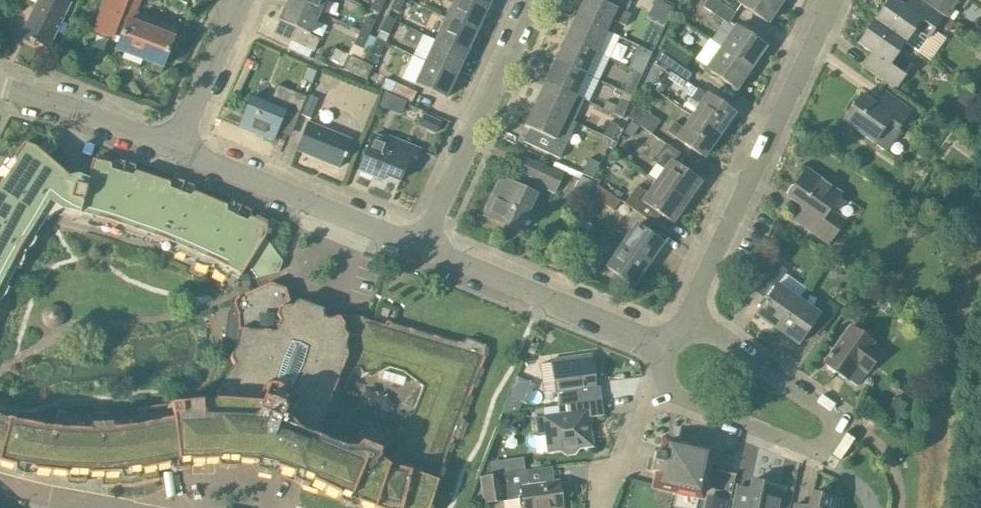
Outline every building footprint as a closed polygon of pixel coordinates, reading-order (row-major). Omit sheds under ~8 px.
[(70,3),(65,0),(37,0),(21,34),(49,48),(70,3)] [(177,28),(137,13),(142,0),(106,0),(94,30),(119,40),(115,49),(163,67),(177,28)] [(279,20),(296,28),(290,40),(314,51),(320,39),(310,34),(309,34),(320,12),(294,0),(288,0),(279,20)] [(325,0),(294,0),(320,12),(325,0)] [(371,10),(379,14),(386,0),(375,0),(371,10)] [(406,0),(395,0),(390,10),(399,14),(406,0)] [(486,10),(465,0),(454,0),(446,18),(476,32),(486,10)] [(491,0),(465,0),(486,10),(491,0)] [(607,29),(611,19),(625,25),(631,14),(626,12),(631,2),(627,0),(601,0),(601,1),(599,0),(583,0),(576,16),(606,30),(607,29)] [(733,12),(715,0),(704,0),(700,7),(725,24),(733,12)] [(782,1),(781,0),(739,0),(738,2),(767,22),(782,1)] [(904,42),(919,22),(934,33),(945,18),(919,0),(908,0),(903,7),(894,0),(889,0),(874,21),(904,42)] [(947,18),(948,17),(953,20),(959,12),(953,8),(959,1),(957,0),(921,0),(947,18)] [(620,36),(607,29),(606,30),(576,16),(566,38),(596,52),(610,58),(620,36)] [(367,17),(360,33),(368,36),(375,21),(367,17)] [(396,22),(386,17),(379,32),(389,37),(396,22)] [(466,54),(476,32),(446,18),(436,39),(466,54)] [(895,55),(904,42),(874,21),(858,43),(879,58),(870,71),(895,88),(911,66),(895,55)] [(721,47),(751,67),(765,46),(736,26),(721,47)] [(368,36),(360,33),(354,45),(362,49),(368,36)] [(586,74),(596,52),(566,38),(555,60),(586,74)] [(456,75),(466,54),(436,39),(425,61),(456,75)] [(666,39),(661,49),(686,67),(693,56),(668,41),(666,39)] [(385,45),(376,40),(369,53),(379,58),(385,45)] [(629,68),(633,69),(642,74),(642,73),(652,53),(639,47),(629,68)] [(736,89),(751,67),(721,47),(706,68),(736,89)] [(359,49),(356,57),(365,61),(368,53),(359,49)] [(686,67),(661,49),(660,52),(654,64),(685,84),(693,72),(686,68),(686,67)] [(369,80),(375,67),(351,55),(345,69),(369,80)] [(576,95),(586,74),(555,60),(545,81),(576,95)] [(445,98),(456,75),(425,61),(415,84),(445,98)] [(287,89),(306,97),(317,70),(298,62),(287,89)] [(417,92),(386,76),(380,87),(411,102),(417,92)] [(630,77),(624,91),(624,92),(632,96),(632,95),(639,81),(630,77)] [(584,99),(576,95),(545,81),(535,103),(574,121),(584,99)] [(281,121),(294,126),(306,97),(287,89),(278,85),(270,105),(250,97),(238,127),(271,140),(273,141),(274,140),(281,121)] [(692,116),(719,135),(734,113),(697,88),(690,98),(700,104),(692,116)] [(911,110),(886,92),(885,93),(887,94),(878,107),(861,94),(842,120),(873,142),(886,152),(901,131),(898,128),(911,110)] [(320,98),(311,94),(303,114),(312,118),(320,98)] [(629,103),(620,99),(614,114),(622,118),(629,103)] [(574,121),(535,103),(525,126),(529,128),(523,141),(560,158),(576,123),(574,121)] [(639,103),(629,118),(651,134),(661,119),(639,103)] [(423,112),(418,122),(439,132),(443,121),(423,112)] [(704,157),(719,135),(692,116),(684,128),(674,121),(667,131),(704,157)] [(619,124),(611,120),(604,135),(612,139),(619,124)] [(339,167),(349,140),(350,139),(308,122),(297,151),(339,167)] [(638,127),(631,123),(625,132),(631,137),(638,127)] [(388,140),(373,134),(368,148),(359,170),(382,179),(384,175),(399,180),(408,159),(414,162),(419,149),(389,137),(388,140)] [(68,176),(66,175),(59,169),(34,147),(24,143),(12,158),(16,163),(9,172),(50,200),(68,176)] [(657,181),(686,202),(700,181),(688,173),(695,163),(666,143),(653,161),(665,169),(657,181)] [(592,178),(599,161),(589,157),(582,174),(592,178)] [(520,174),(515,185),(500,178),(483,215),(518,231),(535,194),(534,194),(538,186),(555,194),(563,175),(525,158),(518,173),(520,174)] [(108,220),(122,172),(111,169),(110,164),(92,159),(90,167),(79,213),(108,220)] [(90,167),(84,165),(83,168),(78,168),(74,169),(71,167),(66,175),(68,176),(50,200),(9,172),(3,181),(0,180),(0,203),(35,225),(50,201),(62,209),(69,211),(79,213),(90,167)] [(829,209),(840,193),(807,170),(789,196),(787,194),(787,195),(811,212),(803,225),(829,243),(845,220),(829,209)] [(135,229),(153,177),(135,171),(132,175),(122,172),(108,220),(135,229)] [(576,187),(591,194),(597,182),(582,175),(576,187)] [(163,239),(180,192),(169,188),(169,182),(153,177),(135,229),(163,239)] [(672,222),(686,202),(657,181),(648,193),(637,185),(624,203),(653,223),(660,214),(672,222)] [(613,211),(620,201),(597,185),(592,196),(613,211)] [(189,250),(211,199),(193,192),(190,196),(180,192),(163,239),(189,250)] [(216,261),(237,216),(226,211),(227,206),(211,199),(189,250),(216,261)] [(35,225),(0,203),(0,238),(19,249),(35,225)] [(247,265),(265,237),(267,225),(250,217),(246,221),(237,216),(216,261),(241,275),(247,265)] [(592,224),(582,220),(571,242),(581,247),(592,224)] [(621,245),(648,264),(663,244),(636,224),(621,245)] [(265,237),(247,265),(257,278),(268,274),(278,271),(282,261),(265,237)] [(19,249),(0,238),(0,272),(6,275),(19,249)] [(633,285),(648,264),(621,245),(606,266),(633,285)] [(777,329),(798,299),(777,285),(787,270),(776,263),(760,286),(770,294),(756,314),(777,329)] [(297,311),(291,306),(286,289),(271,283),(244,295),(236,299),(234,303),(238,314),(239,331),(237,346),(230,357),(233,365),(219,387),(218,401),(176,406),(176,404),(101,413),(57,411),(55,429),(44,428),(22,424),(0,418),(0,464),(25,470),(68,475),(68,470),(89,470),(90,485),(132,483),(159,478),(158,468),(170,466),(170,461),(179,459),(188,458),(189,463),(219,462),(219,457),(237,457),(238,463),(253,465),(256,458),(268,460),(280,463),(280,470),(284,476),(301,485),(318,490),(325,489),(349,501),(371,507),(430,507),(444,464),(453,440),(458,440),(466,421),(462,417),(471,393),(485,358),(486,345),(467,338),(462,343),(437,337),(412,330),(392,323),(387,321),(385,325),(356,315),(320,319),(317,324),(308,321),(299,317),(299,318),(297,311)] [(798,299),(777,329),(798,344),(812,324),(823,331),(839,307),(829,300),(819,314),(798,299)] [(64,313),(62,309),(59,306),(55,305),(51,304),(47,306),(44,308),(42,311),(41,315),(41,318),(42,322),(44,325),(47,327),(51,328),(54,328),(58,327),(60,325),(61,324),(63,321),(64,317),(64,313)] [(388,317),(390,310),(382,307),(380,314),(388,317)] [(904,311),(899,318),(905,323),(910,316),(904,311)] [(824,362),(847,378),(858,386),(866,375),(865,374),(866,372),(880,353),(870,346),(872,342),(850,326),(830,354),(829,353),(827,355),(829,356),(824,362)] [(576,403),(602,399),(600,385),(595,386),(590,354),(551,360),(551,362),(546,370),(553,374),(555,393),(574,390),(576,403)] [(521,403),(522,403),(531,383),(518,377),(509,398),(521,403)] [(504,412),(518,410),(521,403),(509,398),(505,408),(504,412)] [(602,399),(576,403),(566,404),(567,413),(534,417),(536,429),(544,435),(545,435),(548,452),(561,450),(566,454),(574,453),(578,448),(592,446),(588,417),(604,415),(602,399)] [(699,495),(709,452),(666,442),(663,455),(656,453),(657,447),(656,447),(651,470),(645,469),(644,470),(659,474),(656,485),(699,495)] [(481,479),(485,505),(504,502),(505,503),(523,501),(524,507),(558,507),(562,507),(558,481),(530,485),(528,472),(481,479)] [(785,487),(752,480),(747,502),(734,499),(732,507),(781,507),(785,487)] [(841,499),(812,493),(809,507),(839,507),(841,499)] [(727,500),(713,497),(711,507),(725,507),(727,500)]
